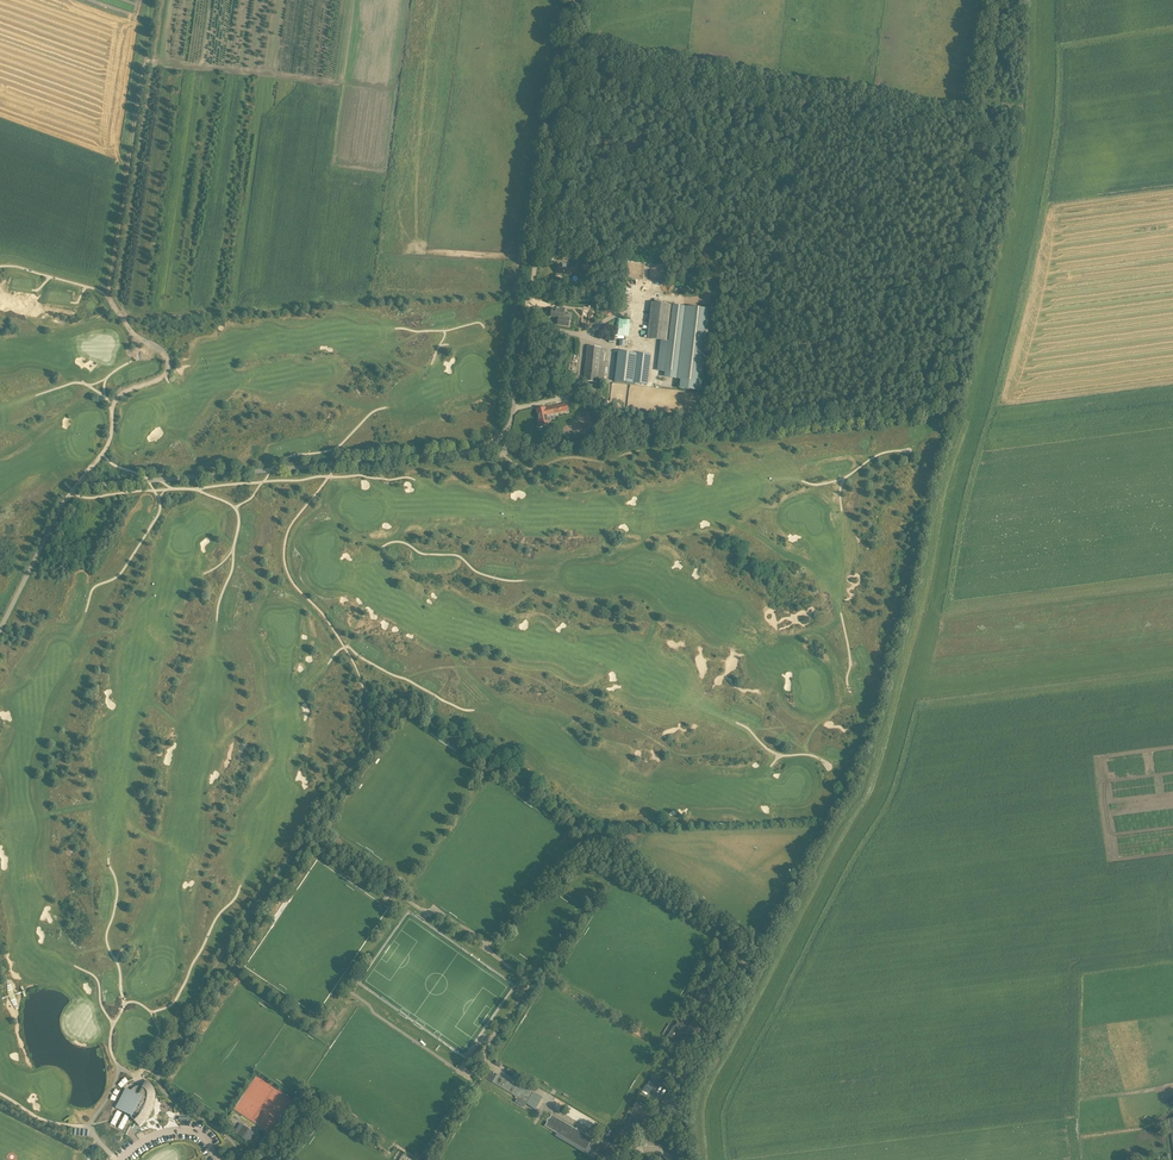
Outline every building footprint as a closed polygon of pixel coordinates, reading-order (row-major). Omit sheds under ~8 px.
[(558,265),(557,274),(570,275),(572,264),(566,264),(562,263),(562,265),(558,265)] [(656,371),(665,372),(673,305),(650,303),(646,338),(660,340),(656,371)] [(681,379),(680,389),(700,392),(710,310),(673,305),(665,372),(664,377),(681,379)] [(564,317),(565,308),(560,308),(560,310),(552,308),(551,317),(558,318),(557,325),(568,326),(570,318),(564,317)] [(600,383),(603,383),(606,361),(600,361),(602,348),(587,346),(583,381),(596,382),(595,390),(599,390),(600,383)] [(649,355),(618,351),(615,381),(646,385),(649,355)] [(560,412),(568,411),(566,404),(545,409),(545,408),(536,410),(540,427),(549,425),(547,416),(560,413),(560,412)] [(721,959),(729,964),(737,951),(729,946),(721,959)] [(490,1070),(486,1078),(518,1098),(516,1100),(515,1102),(523,1107),(524,1106),(520,1104),(522,1100),(523,1101),(535,1109),(536,1110),(543,1098),(542,1097),(533,1093),(522,1086),(521,1089),(490,1070)] [(651,1078),(647,1085),(656,1090),(660,1083),(659,1083),(661,1080),(654,1075),(652,1078),(651,1078)] [(145,1083),(143,1087),(141,1086),(140,1086),(138,1086),(137,1086),(135,1087),(134,1087),(133,1088),(131,1090),(129,1092),(128,1094),(126,1096),(125,1098),(124,1100),(123,1103),(122,1104),(121,1107),(121,1110),(132,1116),(131,1117),(134,1121),(136,1122),(140,1126),(143,1123),(144,1121),(146,1119),(148,1116),(149,1114),(151,1111),(152,1107),(150,1106),(152,1101),(152,1099),(152,1097),(153,1096),(153,1094),(152,1092),(152,1091),(151,1089),(151,1088),(150,1087),(149,1086),(148,1085),(147,1084),(146,1083),(145,1083)] [(635,1132),(647,1106),(637,1102),(625,1127),(635,1132)] [(111,1107),(99,1128),(120,1139),(129,1124),(133,1126),(136,1122),(134,1121),(131,1117),(132,1116),(121,1110),(120,1112),(111,1107)] [(552,1115),(545,1126),(586,1150),(588,1146),(595,1149),(597,1145),(593,1143),(594,1142),(591,1140),(592,1139),(573,1128),(572,1127),(556,1117),(552,1115)] [(240,1124),(235,1132),(248,1141),(253,1133),(240,1124)] [(149,1125),(141,1128),(143,1134),(151,1131),(149,1125)] [(264,1136),(259,1143),(262,1145),(265,1142),(266,1142),(266,1143),(269,1139),(268,1139),(264,1136)]
